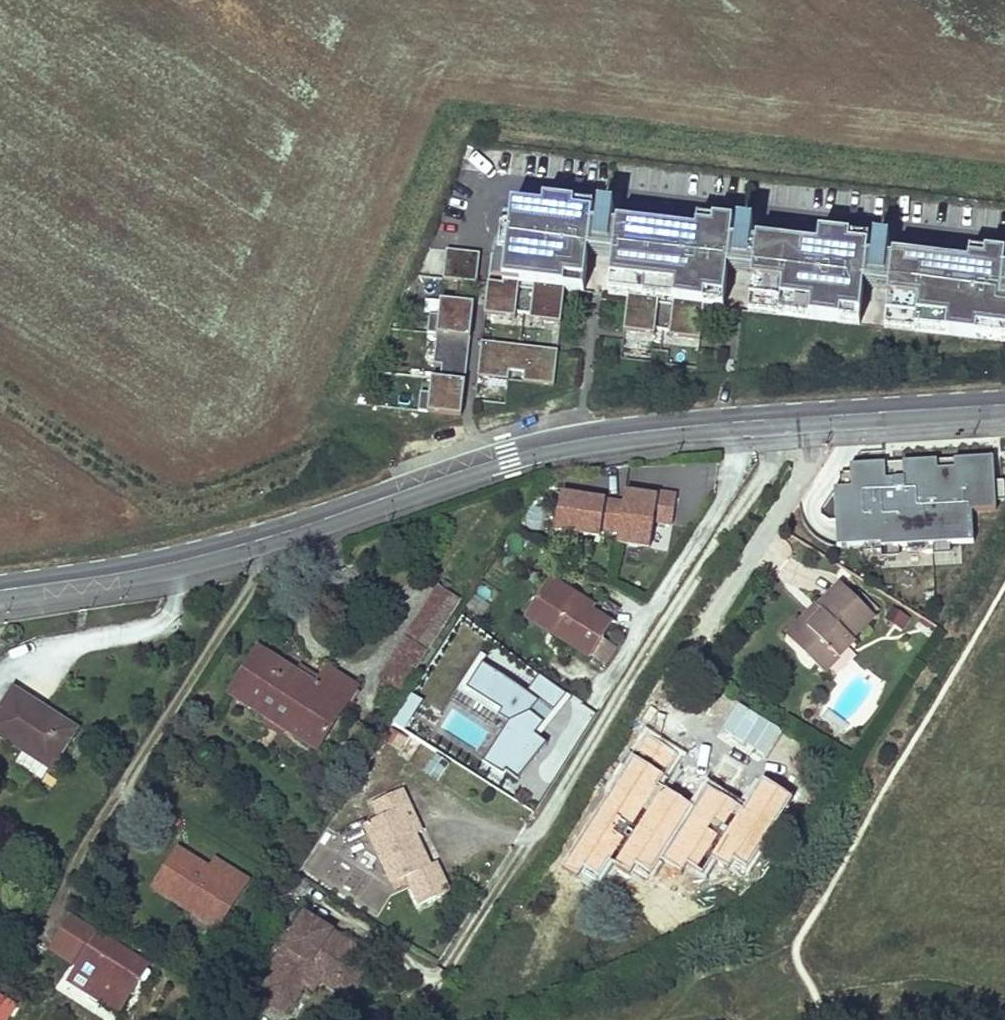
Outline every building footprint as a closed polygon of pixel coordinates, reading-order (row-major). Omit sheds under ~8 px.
[(545,201),(544,209),(513,206),(511,231),(503,230),(500,256),(493,255),(490,280),(509,282),(525,284),(557,288),(585,290),(590,253),(615,256),(610,294),(619,295),(651,299),(666,300),(698,304),(725,306),(729,269),(754,272),(750,310),(861,322),(865,285),(890,288),(886,325),(1004,339),(1004,269),(1004,268),(1004,266),(1004,254),(971,250),(969,264),(894,255),(893,260),(888,260),(890,241),(875,239),(873,258),(868,257),(870,239),(821,233),(819,246),(758,239),(757,244),(752,244),(754,225),(739,224),(737,242),(732,242),(734,223),(699,219),(697,232),(618,223),(618,229),(613,228),(615,209),(600,208),(598,226),(593,226),(595,207),(545,201)] [(452,250),(436,248),(432,278),(449,279),(452,250)] [(470,252),(452,250),(449,279),(466,281),(470,252)] [(509,282),(490,280),(489,283),(477,281),(474,311),(506,314),(509,282)] [(557,288),(525,284),(521,316),(553,320),(557,288)] [(651,299),(619,295),(615,327),(647,331),(651,299)] [(464,302),(432,298),(424,362),(431,363),(431,365),(456,368),(464,302)] [(698,304),(666,300),(663,333),(695,337),(698,304)] [(625,334),(625,347),(650,347),(650,334),(625,334)] [(549,347),(471,338),(467,371),(499,375),(500,366),(515,368),(514,377),(545,381),(549,347)] [(430,373),(423,372),(418,411),(450,415),(456,368),(431,365),(430,373)] [(622,541),(654,545),(657,518),(675,521),(679,492),(660,489),(660,494),(645,492),(645,496),(628,494),(627,501),(607,498),(607,501),(590,498),(590,496),(564,492),(559,528),(604,534),(605,527),(623,529),(622,541)] [(656,525),(654,548),(666,549),(668,527),(656,525)] [(797,639),(827,670),(858,638),(856,636),(879,614),(843,579),(820,602),(827,609),(797,639)] [(590,657),(610,626),(592,614),(581,607),(584,603),(553,582),(530,618),(590,657)] [(409,678),(459,602),(441,590),(390,666),(409,678)] [(283,609),(292,613),(300,597),(291,593),(283,609)] [(820,602),(790,632),(797,639),(827,609),(820,602)] [(592,614),(595,609),(584,603),(581,607),(592,614)] [(891,607),(885,621),(906,629),(911,615),(891,607)] [(319,749),(357,687),(331,671),(325,681),(320,689),(298,676),(256,650),(229,693),(319,749)] [(399,692),(409,678),(390,666),(381,680),(399,692)] [(506,775),(517,785),(547,748),(535,739),(544,728),(530,716),(538,706),(558,716),(569,699),(540,678),(526,695),(483,666),(467,692),(500,715),(497,719),(508,727),(483,766),(503,780),(506,775)] [(325,681),(304,667),(298,676),(320,689),(325,681)] [(82,725),(51,707),(50,709),(18,691),(0,720),(0,729),(27,746),(29,741),(59,760),(82,725)] [(407,731),(422,699),(408,692),(393,724),(407,731)] [(396,751),(437,781),(451,763),(410,732),(396,751)] [(29,741),(27,746),(19,758),(48,777),(59,760),(29,741)] [(716,833),(740,795),(704,773),(688,762),(693,753),(673,741),(634,804),(671,828),(682,811),(716,833)] [(704,773),(710,764),(693,753),(688,762),(704,773)] [(435,864),(421,833),(409,806),(416,803),(409,787),(379,800),(386,815),(372,822),(399,882),(413,875),(420,890),(449,876),(442,861),(435,864)] [(428,830),(416,803),(409,806),(421,833),(428,830)] [(209,863),(184,847),(172,865),(178,868),(167,885),(194,902),(201,892),(229,910),(251,877),(222,858),(216,867),(213,871),(206,867),(209,863)] [(206,867),(213,871),(216,867),(209,863),(206,867)] [(178,868),(172,865),(162,882),(167,885),(178,868)] [(358,869),(343,892),(379,915),(394,892),(358,869)] [(455,889),(449,876),(420,890),(425,903),(455,889)] [(229,910),(201,892),(194,902),(222,921),(229,910)] [(337,929),(310,912),(258,991),(291,1012),(308,985),(322,965),(359,989),(380,957),(351,938),(347,944),(333,935),(337,929)] [(119,1015),(142,979),(122,966),(130,953),(71,915),(48,951),(76,969),(68,982),(119,1015)] [(351,938),(337,929),(333,935),(347,944),(351,938)] [(142,979),(150,965),(130,953),(122,966),(142,979)] [(359,989),(322,965),(308,985),(316,991),(324,978),(354,998),(359,989)]
